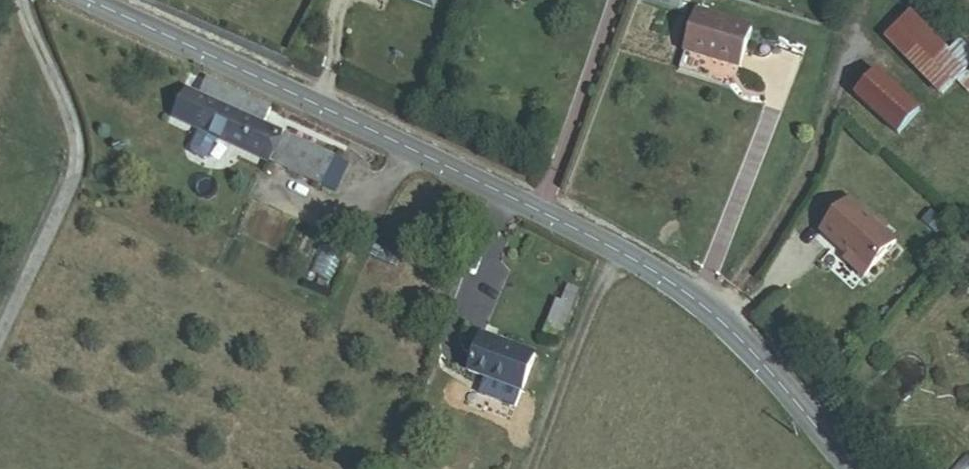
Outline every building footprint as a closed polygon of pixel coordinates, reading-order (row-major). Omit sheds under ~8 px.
[(682,50),(741,68),(753,28),(695,9),(682,50)] [(874,45),(930,102),(945,87),(957,76),(967,67),(951,51),(941,60),(901,20),(874,45)] [(957,76),(945,87),(961,104),(968,96),(968,89),(957,76)] [(339,161),(266,128),(274,110),(210,81),(202,97),(188,90),(176,116),(202,128),(221,137),(327,186),(339,161)] [(850,109),(892,153),(917,130),(875,86),(850,109)] [(221,137),(202,128),(192,149),(193,156),(205,162),(211,160),(221,137)] [(839,269),(859,285),(889,248),(839,209),(814,240),(844,263),(839,269)] [(566,304),(560,302),(548,333),(563,339),(580,291),(572,288),(566,304)] [(515,406),(527,397),(538,351),(487,337),(476,376),(496,382),(493,392),(497,399),(515,406)]
